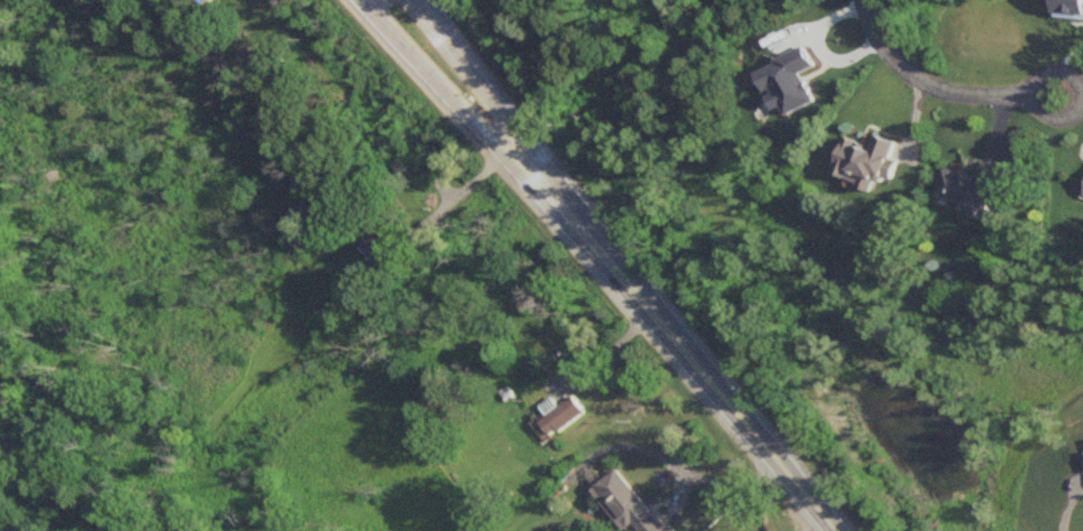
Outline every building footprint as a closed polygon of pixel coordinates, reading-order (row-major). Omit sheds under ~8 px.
[(847,139),(833,175),(875,191),(880,178),(893,183),(901,163),(892,160),(899,144),(877,136),(872,149),(847,139)] [(992,194),(1002,196),(1007,174),(976,168),(974,176),(944,169),(938,199),(988,210),(992,194)] [(559,407),(552,398),(540,407),(547,416),(540,422),(552,438),(585,413),(572,397),(559,407)] [(593,490),(625,530),(636,522),(644,530),(669,530),(620,469),(593,490)]
